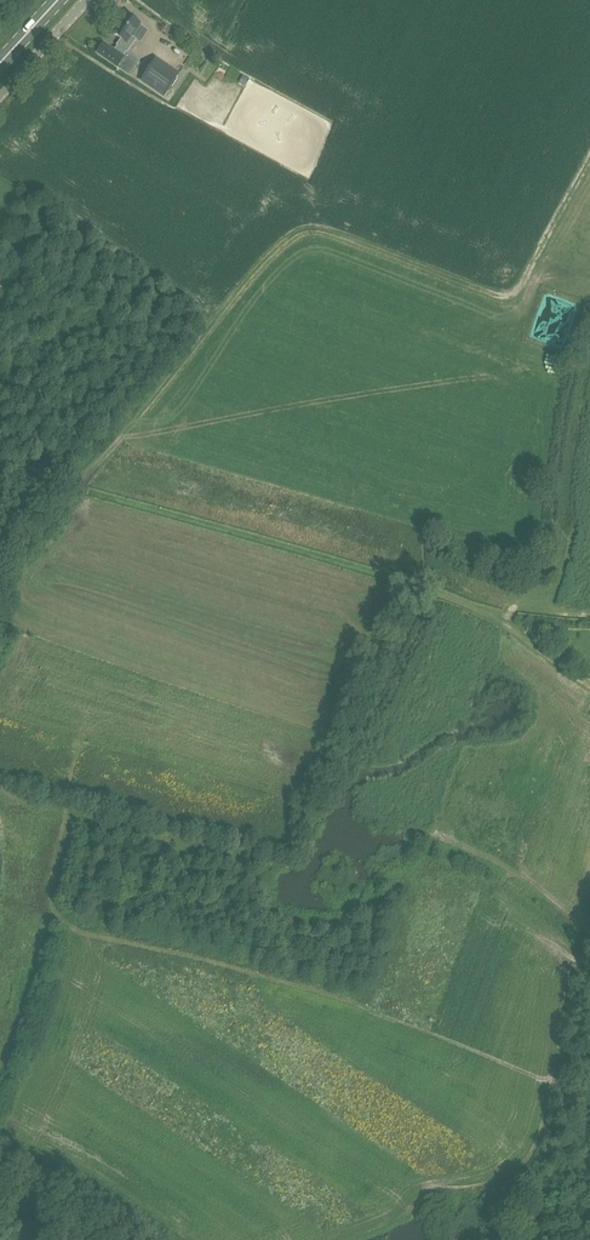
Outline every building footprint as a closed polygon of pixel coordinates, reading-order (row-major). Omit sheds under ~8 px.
[(103,43),(96,52),(129,75),(140,60),(127,52),(136,39),(131,36),(139,25),(140,24),(125,13),(118,22),(119,23),(112,33),(120,39),(116,45),(117,46),(114,50),(113,49),(112,50),(103,43)] [(156,57),(139,81),(163,97),(179,73),(156,57)]
